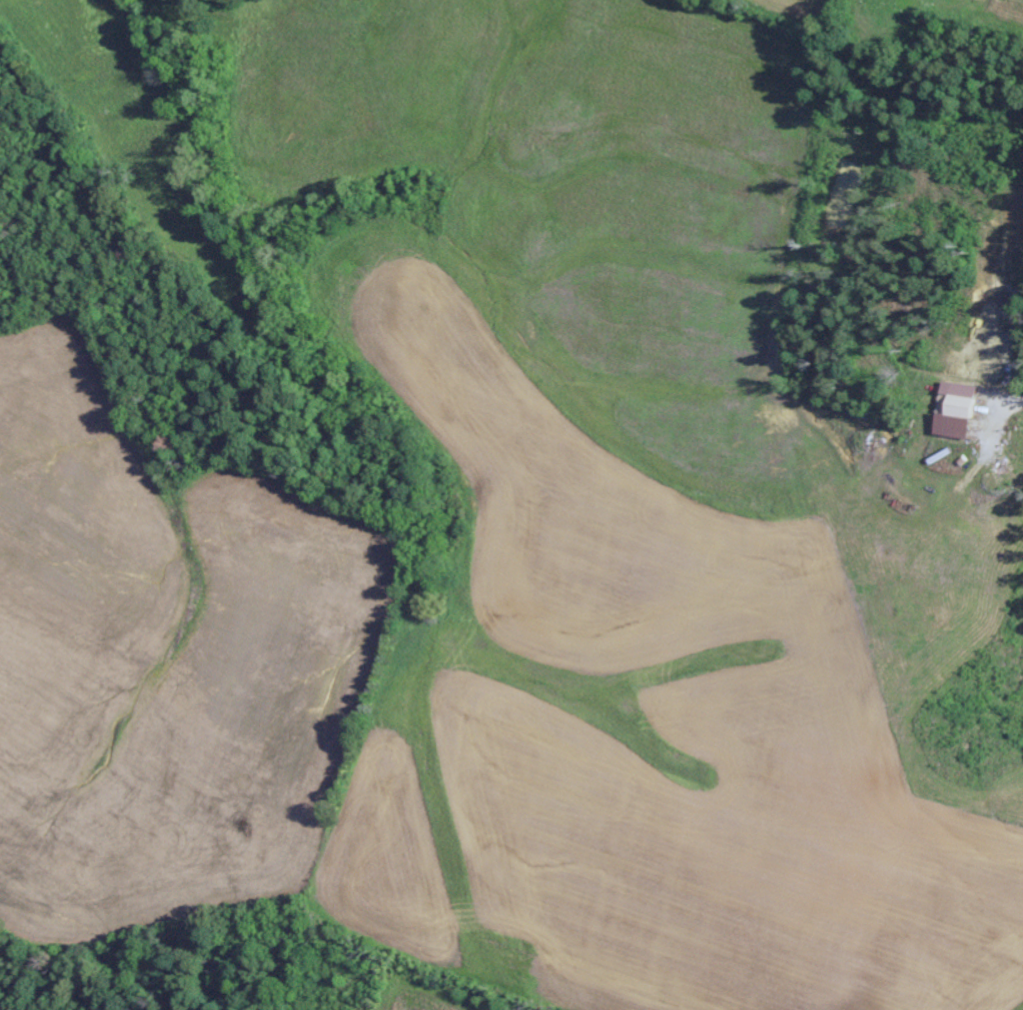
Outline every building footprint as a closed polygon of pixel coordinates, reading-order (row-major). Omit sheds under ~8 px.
[(934,436),(969,440),(976,387),(943,382),(938,412),(937,412),(934,436)]
